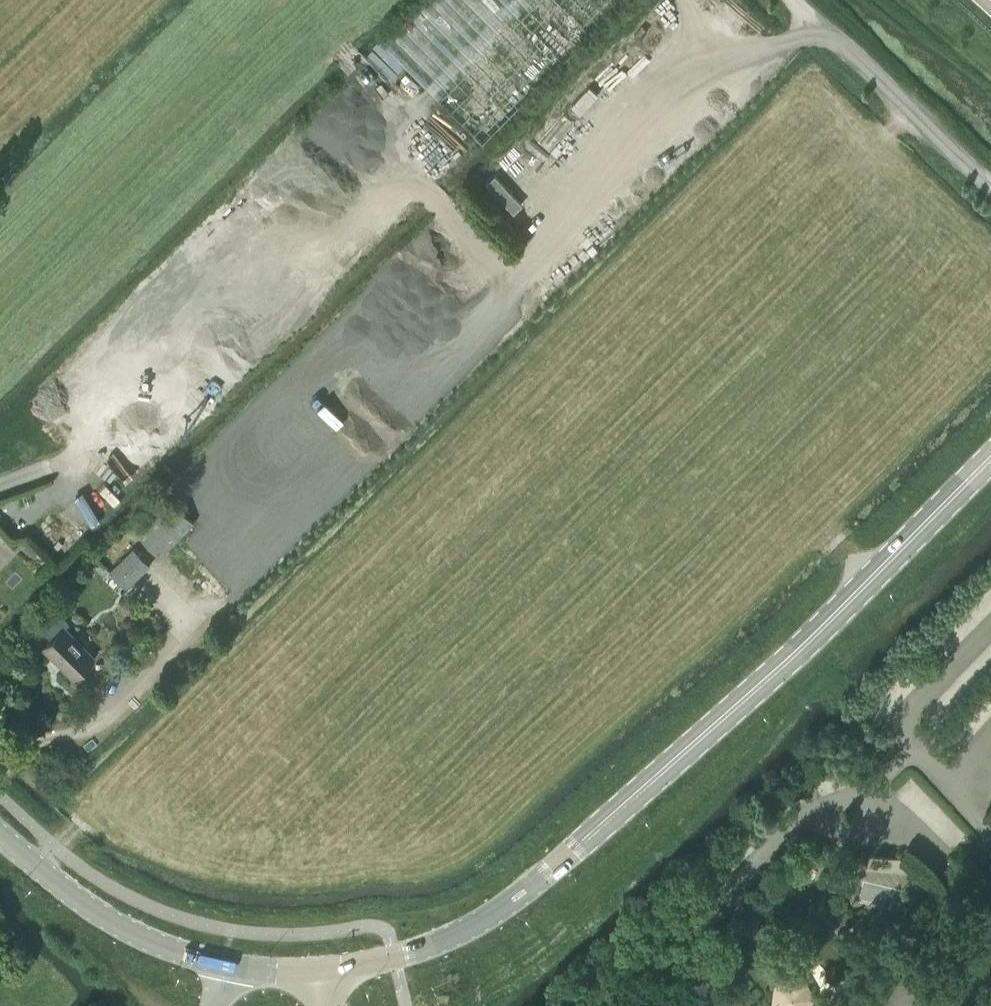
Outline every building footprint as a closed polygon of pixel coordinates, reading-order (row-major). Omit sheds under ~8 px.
[(481,140),(622,0),(423,0),(382,41),(481,140)] [(171,499),(136,532),(160,556),(194,523),(171,499)] [(133,547),(109,570),(126,588),(150,565),(133,547)] [(94,656),(65,627),(69,623),(59,613),(42,631),(50,640),(43,647),(73,677),(94,656)] [(927,986),(901,969),(877,1005),(914,1005),(927,986)] [(816,998),(801,973),(774,980),(771,1005),(807,1005),(816,998)]
